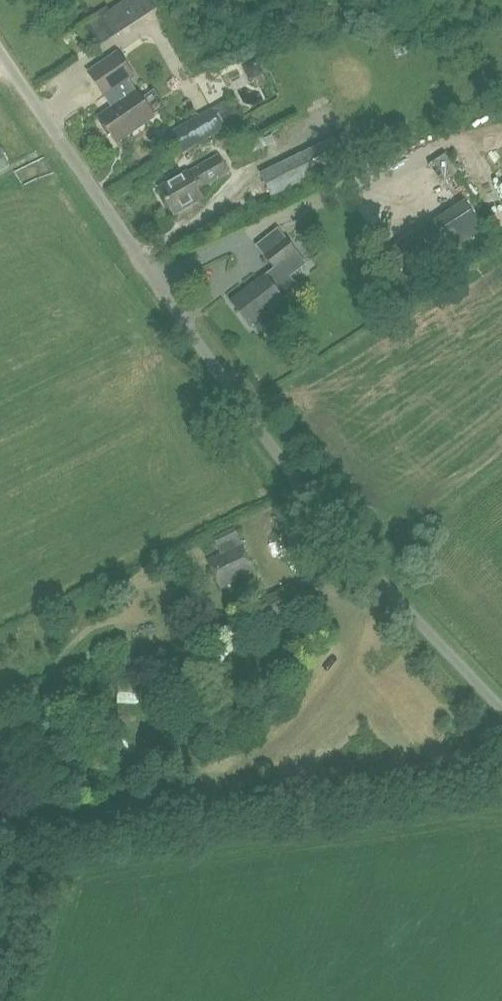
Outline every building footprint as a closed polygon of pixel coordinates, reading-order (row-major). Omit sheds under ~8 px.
[(100,16),(114,36),(153,9),(147,0),(144,0),(143,1),(142,0),(123,0),(100,16)] [(114,36),(100,16),(80,29),(94,49),(114,36)] [(135,92),(131,94),(123,82),(133,76),(117,53),(88,72),(104,95),(107,93),(115,105),(98,117),(116,141),(152,116),(135,92)] [(257,62),(244,68),(250,81),(263,75),(257,62)] [(166,134),(176,152),(178,156),(224,129),(212,109),(166,134)] [(333,138),(259,173),(270,197),(344,161),(333,138)] [(426,157),(436,175),(451,166),(441,148),(426,157)] [(229,173),(218,153),(186,172),(186,171),(159,187),(173,213),(201,197),(197,191),(229,173)] [(430,223),(387,251),(405,279),(448,250),(481,228),(463,201),(430,223)] [(265,275),(231,301),(250,325),(252,323),(259,333),(278,318),(271,309),(283,300),(282,298),(296,287),(288,276),(305,262),(297,252),(286,238),(264,256),(274,269),(265,276),(265,275)] [(289,550),(304,540),(303,539),(294,526),(279,535),(289,550)] [(206,559),(218,588),(254,571),(234,527),(213,537),(220,552),(206,559)] [(266,595),(280,623),(302,612),(288,585),(266,595)]
